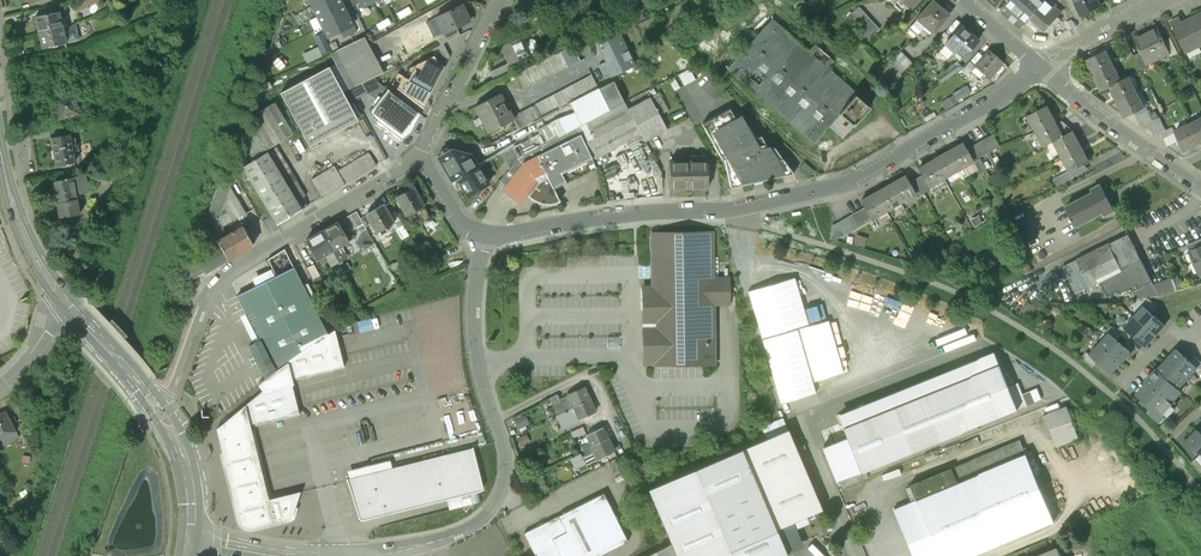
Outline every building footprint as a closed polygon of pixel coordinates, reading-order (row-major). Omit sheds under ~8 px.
[(77,11),(99,1),(99,0),(72,0),(77,11)] [(312,6),(317,16),(343,4),(341,0),(324,0),(312,6)] [(613,2),(611,3),(617,14),(630,7),(626,0),(613,0),(613,2)] [(893,4),(901,11),(906,5),(908,7),(914,0),(896,0),(893,4)] [(1007,5),(1026,22),(1031,17),(1030,17),(1039,7),(1043,2),(1040,0),(1011,0),(1007,5)] [(1046,0),(1045,0),(1043,2),(1039,7),(1030,17),(1031,17),(1046,30),(1053,22),(1056,25),(1061,20),(1061,19),(1058,17),(1061,13),(1046,0)] [(1081,16),(1100,7),(1097,0),(1074,0),(1081,16)] [(932,1),(909,27),(924,41),(932,32),(933,33),(948,15),(932,1)] [(343,4),(317,16),(322,27),(348,14),(343,4)] [(462,4),(436,17),(444,32),(444,33),(456,27),(470,20),(462,4)] [(880,30),(859,7),(848,17),(865,35),(860,39),(863,42),(869,39),(880,30)] [(64,11),(36,17),(39,33),(64,28),(62,19),(66,18),(64,11)] [(1195,16),(1197,20),(1184,27),(1179,17),(1171,21),(1186,52),(1200,44),(1200,13),(1195,16)] [(348,14),(322,27),(328,38),(341,31),(354,25),(348,14)] [(820,48),(813,55),(772,19),(745,50),(742,48),(735,56),(738,59),(729,69),(770,105),(766,110),(771,115),(776,110),(814,143),(830,124),(844,137),(870,107),(856,95),(857,93),(824,64),(830,57),(820,48)] [(354,25),(341,31),(344,38),(357,31),(354,25)] [(961,25),(945,43),(954,51),(952,53),(959,60),(977,40),(961,25)] [(64,28),(39,33),(42,47),(75,41),(79,36),(78,30),(73,26),(64,28)] [(1158,26),(1146,32),(1159,58),(1170,53),(1170,52),(1164,40),(1158,26)] [(444,32),(436,36),(440,44),(443,43),(460,35),(456,27),(444,33),(444,32)] [(618,31),(598,41),(604,54),(606,53),(609,59),(611,59),(617,72),(623,69),(621,65),(632,59),(618,31)] [(1146,32),(1134,38),(1141,51),(1147,64),(1148,63),(1159,58),(1146,32)] [(364,36),(330,52),(350,89),(374,78),(384,72),(364,36)] [(519,37),(501,46),(509,62),(509,63),(527,55),(527,54),(538,49),(534,40),(523,45),(519,37)] [(1178,52),(1171,37),(1164,40),(1170,52),(1170,53),(1171,56),(1178,52)] [(430,49),(433,56),(434,56),(437,62),(443,65),(448,57),(450,56),(443,43),(440,44),(430,49)] [(303,53),(307,62),(322,54),(318,45),(303,53)] [(930,46),(925,52),(928,55),(934,50),(930,46)] [(988,50),(975,65),(974,65),(975,66),(971,70),(979,77),(983,73),(989,79),(990,78),(989,77),(1002,62),(1003,63),(1004,62),(988,49),(987,49),(988,50)] [(1105,50),(1087,59),(1094,75),(1113,66),(1105,50)] [(561,51),(516,73),(523,88),(568,66),(561,51)] [(1141,51),(1135,54),(1143,70),(1149,67),(1148,63),(1147,64),(1141,51)] [(900,53),(890,63),(900,74),(910,64),(900,53)] [(408,79),(397,74),(392,83),(398,88),(416,101),(420,105),(424,99),(426,100),(444,66),(443,65),(437,62),(434,56),(433,56),(416,64),(408,79)] [(609,59),(600,64),(607,77),(617,72),(611,59),(609,59)] [(509,62),(489,71),(493,79),(512,69),(509,63),(509,62)] [(954,62),(936,75),(941,82),(962,67),(954,62)] [(1113,66),(1094,75),(1102,91),(1110,86),(1121,81),(1120,81),(1113,66)] [(329,67),(281,92),(311,146),(359,120),(329,67)] [(690,69),(678,75),(684,85),(696,79),(690,69)] [(591,74),(535,104),(535,105),(541,116),(598,86),(591,74)] [(675,76),(669,80),(675,90),(680,87),(675,76)] [(1121,81),(1110,86),(1118,101),(1136,92),(1129,76),(1120,81),(1121,81)] [(386,87),(374,78),(358,85),(376,100),(386,87)] [(966,85),(953,92),(956,99),(970,92),(966,85)] [(599,87),(570,102),(581,124),(587,121),(610,110),(599,87)] [(388,88),(369,112),(377,121),(402,139),(411,131),(420,114),(412,108),(394,94),(388,88)] [(416,101),(398,88),(394,94),(412,108),(416,101)] [(79,92),(67,95),(66,90),(59,92),(60,96),(55,98),(60,118),(64,117),(65,120),(78,117),(75,105),(81,103),(79,92)] [(500,92),(475,106),(488,131),(514,118),(513,116),(500,92)] [(1136,92),(1118,101),(1125,117),(1134,112),(1144,107),(1136,92)] [(659,93),(628,109),(641,134),(645,141),(667,129),(659,114),(668,109),(659,93)] [(610,110),(587,121),(604,153),(606,153),(641,134),(628,109),(625,102),(610,110)] [(274,103),(250,117),(258,130),(269,149),(293,134),(274,103)] [(532,106),(513,116),(514,118),(519,128),(539,118),(538,118),(541,116),(535,105),(533,107),(532,106)] [(1048,106),(1032,114),(1037,122),(1034,124),(1037,130),(1055,120),(1048,106)] [(1144,107),(1134,112),(1138,119),(1149,113),(1146,106),(1144,107)] [(747,129),(740,117),(736,119),(730,108),(702,124),(722,159),(724,159),(730,187),(754,182),(755,178),(761,177),(761,181),(795,173),(775,146),(769,148),(762,135),(758,137),(752,126),(747,129)] [(1149,113),(1138,119),(1141,126),(1148,123),(1153,120),(1149,113)] [(1159,117),(1153,120),(1148,123),(1151,129),(1163,123),(1159,117)] [(1190,124),(1199,142),(1200,141),(1200,118),(1190,124)] [(1055,120),(1037,130),(1041,137),(1043,136),(1047,144),(1057,139),(1072,131),(1070,127),(1065,122),(1058,126),(1055,120)] [(604,153),(587,121),(581,124),(577,127),(597,165),(609,159),(606,153),(604,153)] [(553,123),(538,129),(544,144),(558,136),(553,123)] [(1163,123),(1151,129),(1154,136),(1161,133),(1166,130),(1163,123)] [(1190,124),(1175,131),(1176,133),(1179,140),(1184,150),(1199,142),(1190,124)] [(544,144),(547,151),(580,135),(577,127),(558,136),(544,144)] [(1172,127),(1166,130),(1161,133),(1164,139),(1176,133),(1175,131),(1172,127)] [(269,149),(258,130),(244,139),(256,159),(268,152),(270,151),(269,149)] [(1072,131),(1057,139),(1061,148),(1059,149),(1062,156),(1080,146),(1072,131)] [(1176,133),(1164,139),(1167,146),(1179,140),(1176,133)] [(992,134),(986,138),(992,150),(999,146),(992,134)] [(69,135),(55,138),(60,167),(74,165),(69,135)] [(547,151),(538,155),(548,177),(553,188),(596,167),(580,135),(547,151)] [(986,138),(979,141),(986,153),(992,150),(986,138)] [(979,141),(972,145),(979,157),(986,153),(979,141)] [(963,143),(948,151),(956,167),(957,170),(965,166),(963,163),(971,159),(966,149),(963,143)] [(544,144),(519,157),(510,168),(501,178),(507,183),(523,163),(537,155),(538,155),(547,151),(544,144)] [(979,157),(972,145),(966,149),(971,159),(973,161),(979,157)] [(513,146),(502,153),(510,168),(519,157),(513,146)] [(1080,146),(1062,156),(1066,162),(1068,161),(1073,169),(1088,161),(1080,146)] [(292,172),(277,147),(270,151),(268,152),(283,178),(292,172)] [(452,149),(437,157),(452,182),(458,178),(479,166),(471,154),(452,149)] [(948,151),(933,160),(942,175),(941,176),(943,178),(950,174),(949,171),(956,167),(948,151)] [(283,178),(268,152),(256,159),(243,167),(277,224),(302,209),(297,201),(283,178)] [(335,166),(312,180),(322,197),(376,165),(369,153),(338,172),(335,166)] [(537,155),(523,163),(507,183),(502,189),(521,204),(528,195),(539,181),(548,177),(538,155),(537,155)] [(688,159),(672,159),(672,162),(669,162),(669,188),(689,188),(688,159)] [(704,159),(688,159),(689,188),(708,188),(707,166),(705,161),(704,161),(704,159)] [(933,160),(918,168),(922,175),(928,186),(935,182),(934,180),(941,176),(942,175),(933,160)] [(113,163),(97,166),(98,181),(116,180),(119,168),(119,162),(113,163)] [(815,171),(806,162),(801,167),(811,176),(815,171)] [(479,166),(458,178),(468,195),(489,183),(479,166)] [(223,170),(208,222),(199,240),(204,247),(205,247),(208,251),(199,257),(200,259),(196,264),(202,275),(228,260),(217,241),(227,235),(222,227),(246,213),(230,187),(231,184),(223,170)] [(1067,171),(1053,178),(1057,186),(1071,178),(1067,171)] [(292,172),(283,178),(297,201),(303,198),(306,196),(292,172)] [(85,175),(56,181),(59,201),(58,202),(60,216),(81,212),(76,188),(87,185),(85,175)] [(922,175),(915,179),(923,193),(930,189),(928,186),(922,175)] [(905,176),(890,184),(899,200),(898,200),(900,202),(907,198),(906,196),(914,191),(909,182),(905,176)] [(548,177),(539,181),(528,195),(531,198),(534,200),(537,202),(540,203),(544,204),(548,204),(552,204),(555,203),(560,201),(553,188),(548,177)] [(915,179),(909,182),(914,191),(917,196),(923,193),(915,179)] [(899,200),(890,184),(876,192),(884,208),(885,211),(892,206),(891,204),(898,200),(899,200)] [(1093,193),(1066,207),(1071,218),(1070,219),(1071,222),(1073,221),(1075,226),(1102,213),(1104,215),(1114,210),(1109,202),(1111,201),(1107,194),(1106,194),(1101,185),(1091,190),(1093,193)] [(413,187),(396,197),(406,215),(407,214),(413,224),(419,220),(422,224),(432,219),(413,187)] [(876,192),(861,201),(864,207),(857,211),(864,223),(878,215),(877,212),(884,208),(876,192)] [(303,198),(297,201),(302,209),(308,206),(303,198)] [(383,204),(366,214),(377,232),(380,231),(381,234),(388,230),(387,227),(394,223),(387,210),(383,204)] [(404,225),(393,206),(387,210),(394,223),(397,228),(404,225)] [(367,230),(356,211),(344,218),(351,231),(357,227),(361,233),(367,230)] [(857,211),(851,214),(858,226),(864,223),(857,211)] [(851,214),(844,218),(851,230),(858,226),(851,214)] [(844,218),(838,222),(845,234),(851,230),(844,218)] [(338,222),(323,231),(339,262),(348,257),(345,251),(341,253),(338,247),(349,241),(338,222)] [(838,222),(834,224),(832,224),(830,239),(834,240),(845,234),(838,222)] [(253,245),(243,227),(227,235),(217,241),(228,260),(253,245)] [(323,231),(306,240),(317,259),(327,253),(333,265),(339,262),(323,231)] [(709,232),(651,233),(652,258),(652,265),(653,286),(647,286),(643,286),(643,302),(644,338),(644,353),(654,353),(654,357),(654,364),(654,365),(715,364),(714,303),(721,303),(729,303),(729,299),(729,291),(729,278),(713,278),(714,256),(713,232),(709,232)] [(1129,233),(1063,266),(1076,292),(1101,281),(1108,296),(1119,290),(1121,294),(1131,288),(1137,299),(1160,295),(1177,291),(1172,278),(1160,283),(1161,285),(1156,288),(1129,233)] [(855,234),(854,243),(864,244),(865,235),(855,234)] [(1185,245),(1189,252),(1200,247),(1200,239),(1185,245)] [(1189,252),(1199,273),(1200,272),(1200,247),(1189,252)] [(285,249),(268,260),(276,276),(294,267),(285,249)] [(314,264),(307,267),(314,280),(320,277),(314,264)] [(260,340),(276,370),(327,335),(314,308),(319,306),(308,283),(303,286),(294,267),(276,276),(267,280),(249,290),(237,295),(242,304),(260,340)] [(747,291),(762,338),(808,324),(794,277),(747,291)] [(1149,299),(1143,305),(1154,315),(1160,309),(1149,299)] [(1028,301),(1023,311),(1032,315),(1037,305),(1028,301)] [(1154,315),(1143,305),(1134,316),(1155,336),(1165,325),(1154,315)] [(1155,336),(1134,316),(1124,327),(1134,336),(1145,346),(1155,336)] [(1119,332),(1112,325),(1107,330),(1109,332),(1117,340),(1122,334),(1119,332)] [(1134,336),(1124,327),(1119,332),(1122,334),(1130,341),(1134,336)] [(335,329),(276,370),(266,379),(260,384),(264,389),(245,405),(250,424),(300,414),(291,378),(295,377),(296,379),(344,367),(335,329)] [(797,329),(762,339),(781,403),(816,393),(797,329)] [(1117,340),(1109,332),(1100,343),(1121,363),(1131,352),(1117,340)] [(925,337),(930,350),(939,347),(935,334),(925,337)] [(276,370),(260,340),(254,343),(249,345),(252,351),(266,379),(276,370)] [(946,356),(963,351),(960,342),(943,347),(946,356)] [(1121,363),(1100,343),(1090,354),(1098,361),(1111,373),(1121,363)] [(1189,361),(1176,348),(1166,359),(1188,379),(1197,368),(1189,361)] [(1090,354),(1087,351),(1082,356),(1093,366),(1098,361),(1090,354)] [(654,353),(644,353),(645,365),(654,365),(654,364),(654,357),(654,353)] [(994,354),(835,416),(844,440),(859,475),(1017,413),(1016,410),(1007,387),(994,354)] [(1194,355),(1189,361),(1197,368),(1200,370),(1200,369),(1200,361),(1194,355)] [(1188,379),(1166,359),(1157,370),(1178,389),(1188,379)] [(822,386),(835,384),(832,370),(819,373),(822,386)] [(1178,389),(1157,370),(1146,381),(1148,383),(1138,394),(1161,416),(1174,401),(1173,400),(1181,391),(1178,389)] [(1018,383),(1007,387),(1016,410),(1042,398),(1037,388),(1023,394),(1018,383)] [(583,387),(558,399),(560,403),(553,407),(556,415),(589,399),(583,387)] [(556,415),(555,415),(561,429),(580,420),(579,418),(595,411),(589,399),(556,415)] [(301,491),(269,499),(259,460),(250,424),(245,405),(217,429),(226,466),(240,520),(241,524),(244,526),(248,528),(252,528),(289,519),(291,517),(292,515),(301,491)] [(1068,406),(1044,415),(1050,429),(1073,420),(1068,406)] [(0,414),(0,438),(16,430),(6,410),(0,414)] [(1073,420),(1050,429),(1057,447),(1080,437),(1073,420)] [(583,426),(571,432),(573,438),(585,432),(583,426)] [(602,427),(586,435),(587,437),(583,439),(585,444),(581,446),(583,450),(608,439),(602,427)] [(648,489),(649,490),(672,544),(677,555),(732,555),(730,550),(776,529),(793,522),(822,510),(788,429),(648,489)] [(1197,429),(1194,432),(1196,434),(1190,441),(1188,439),(1187,440),(1200,452),(1200,433),(1197,429)] [(979,437),(962,444),(963,448),(981,441),(979,437)] [(608,439),(583,450),(585,455),(593,451),(597,458),(613,451),(608,439)] [(909,486),(915,500),(1027,453),(1020,439),(909,486)] [(859,475),(844,440),(820,449),(835,485),(859,475)] [(392,468),(372,473),(371,469),(364,471),(365,474),(350,478),(348,479),(348,478),(347,478),(350,490),(359,518),(360,519),(361,520),(362,520),(432,503),(447,499),(480,491),(481,490),(482,489),(483,487),(473,447),(472,447),(472,448),(392,468)] [(915,500),(916,502),(928,531),(938,555),(970,555),(1055,521),(1027,453),(915,500)] [(1197,457),(1192,462),(1200,473),(1200,472),(1200,462),(1197,457)] [(348,471),(350,478),(365,474),(364,471),(371,469),(372,473),(392,468),(390,460),(348,471)] [(541,472),(528,478),(535,493),(548,488),(541,472)] [(480,491),(447,499),(449,510),(482,501),(480,491)] [(524,533),(535,555),(599,555),(628,541),(604,493),(524,533)] [(928,531),(916,502),(894,511),(913,555),(938,555),(928,531)] [(776,529),(787,554),(802,546),(793,522),(776,529)] [(732,555),(785,555),(787,555),(787,554),(776,529),(730,550),(732,555)] [(1047,540),(1026,548),(1029,553),(1049,545),(1047,540)] [(648,555),(677,555),(672,544),(648,555)] [(1059,547),(1037,555),(1063,555),(1059,547)]
